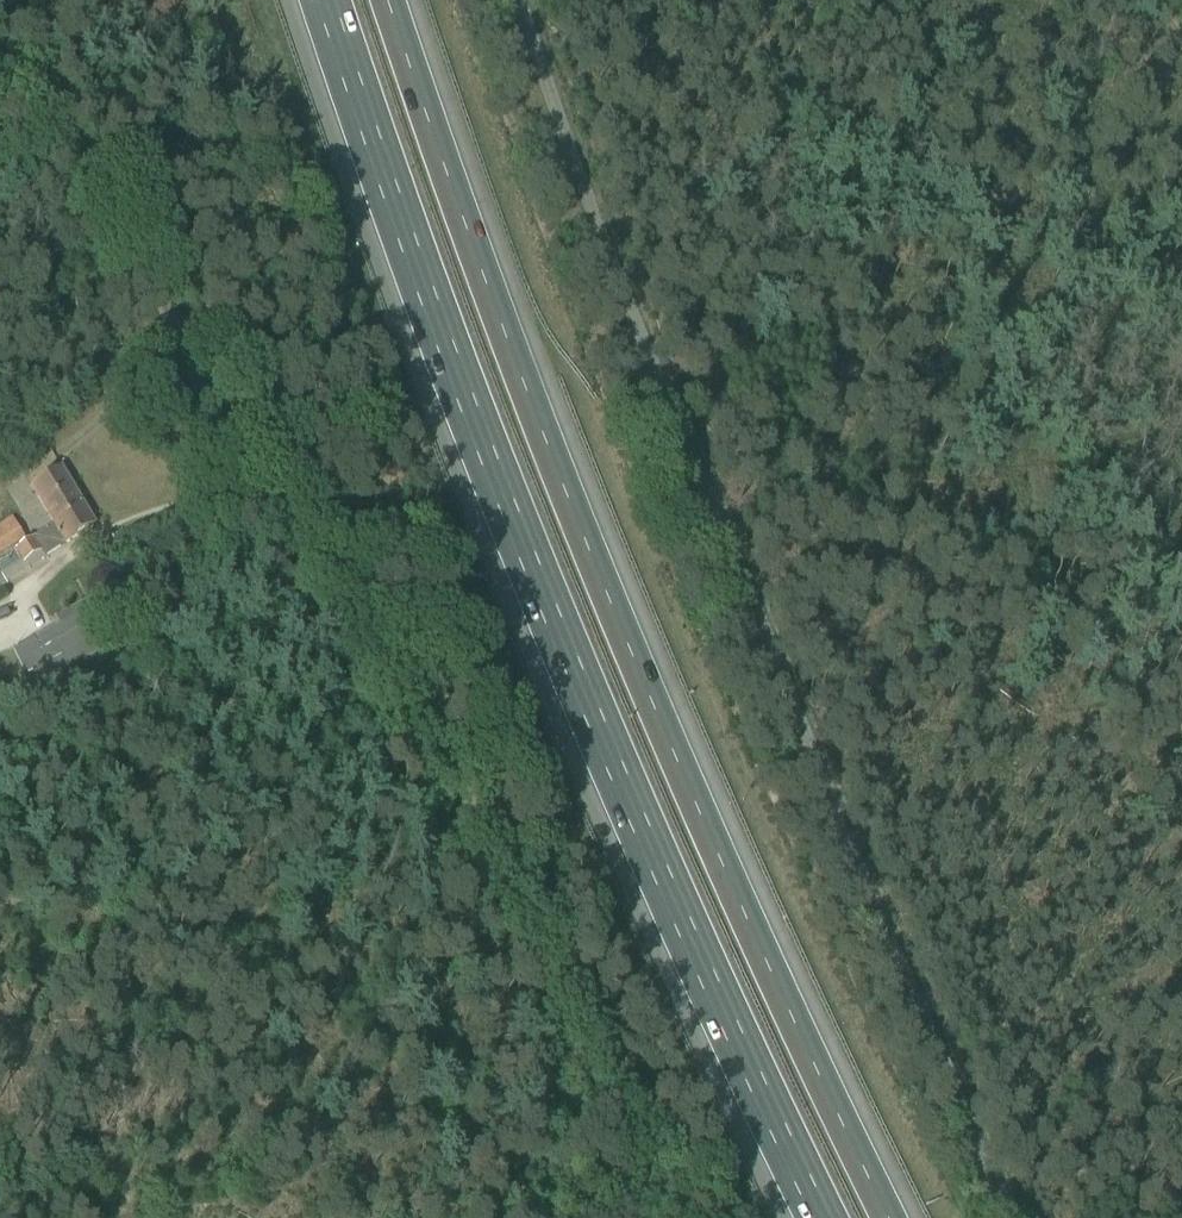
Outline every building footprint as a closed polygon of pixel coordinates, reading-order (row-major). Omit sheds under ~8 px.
[(95,525),(61,467),(30,485),(53,524),(14,549),(16,552),(21,559),(40,547),(44,555),(95,525)] [(24,538),(11,517),(0,524),(0,552),(24,538)] [(16,552),(0,562),(0,570),(6,579),(26,567),(21,559),(16,552)] [(27,679),(40,672),(44,680),(118,642),(94,595),(63,612),(67,619),(11,648),(27,679)]
